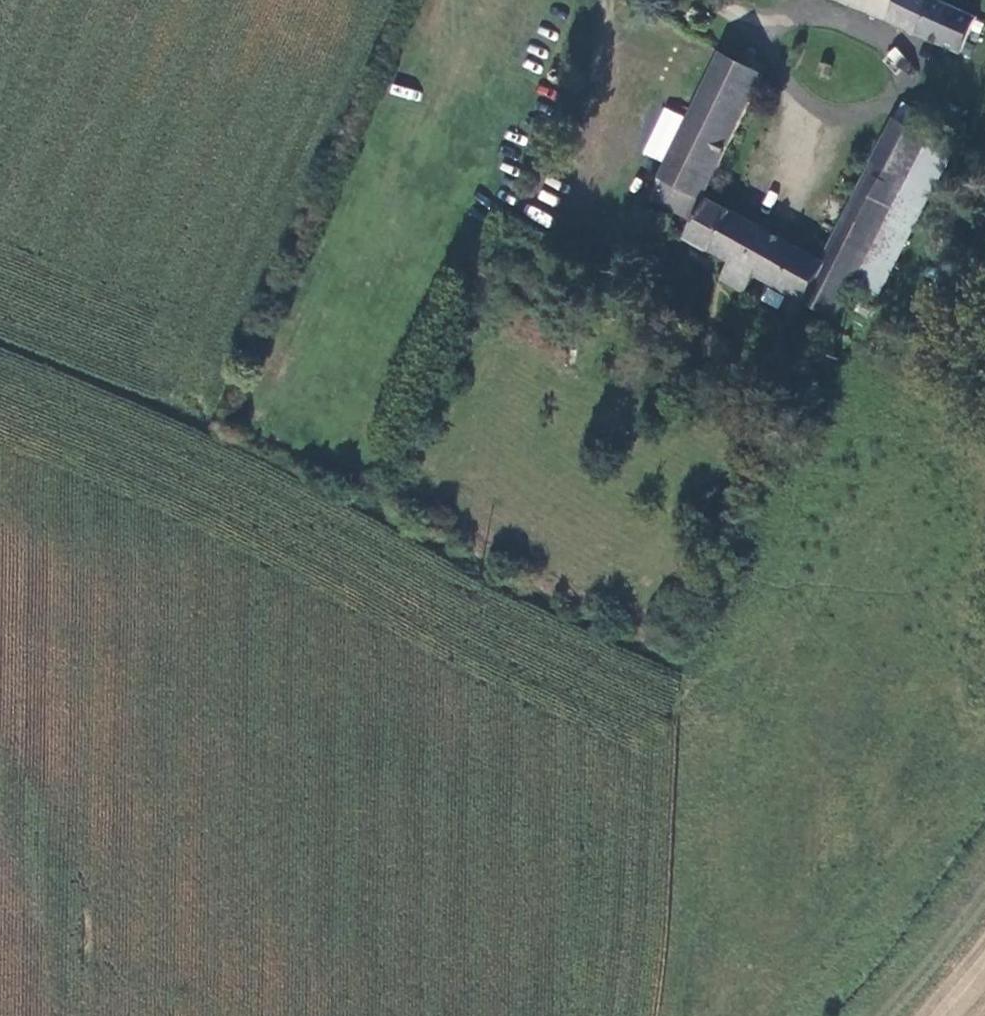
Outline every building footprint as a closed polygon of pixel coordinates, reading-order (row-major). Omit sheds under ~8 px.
[(976,15),(937,0),(828,0),(961,54),(976,15)] [(882,58),(902,79),(914,68),(894,47),(882,58)] [(761,78),(723,61),(647,203),(684,221),(761,78)] [(704,203),(684,245),(706,255),(707,253),(731,264),(722,282),(747,294),(755,276),(839,317),(856,283),(930,141),(916,133),(924,117),(896,102),(816,258),(704,203)] [(954,155),(930,141),(856,283),(880,296),(954,155)] [(769,287),(761,299),(776,308),(784,296),(769,287)]
